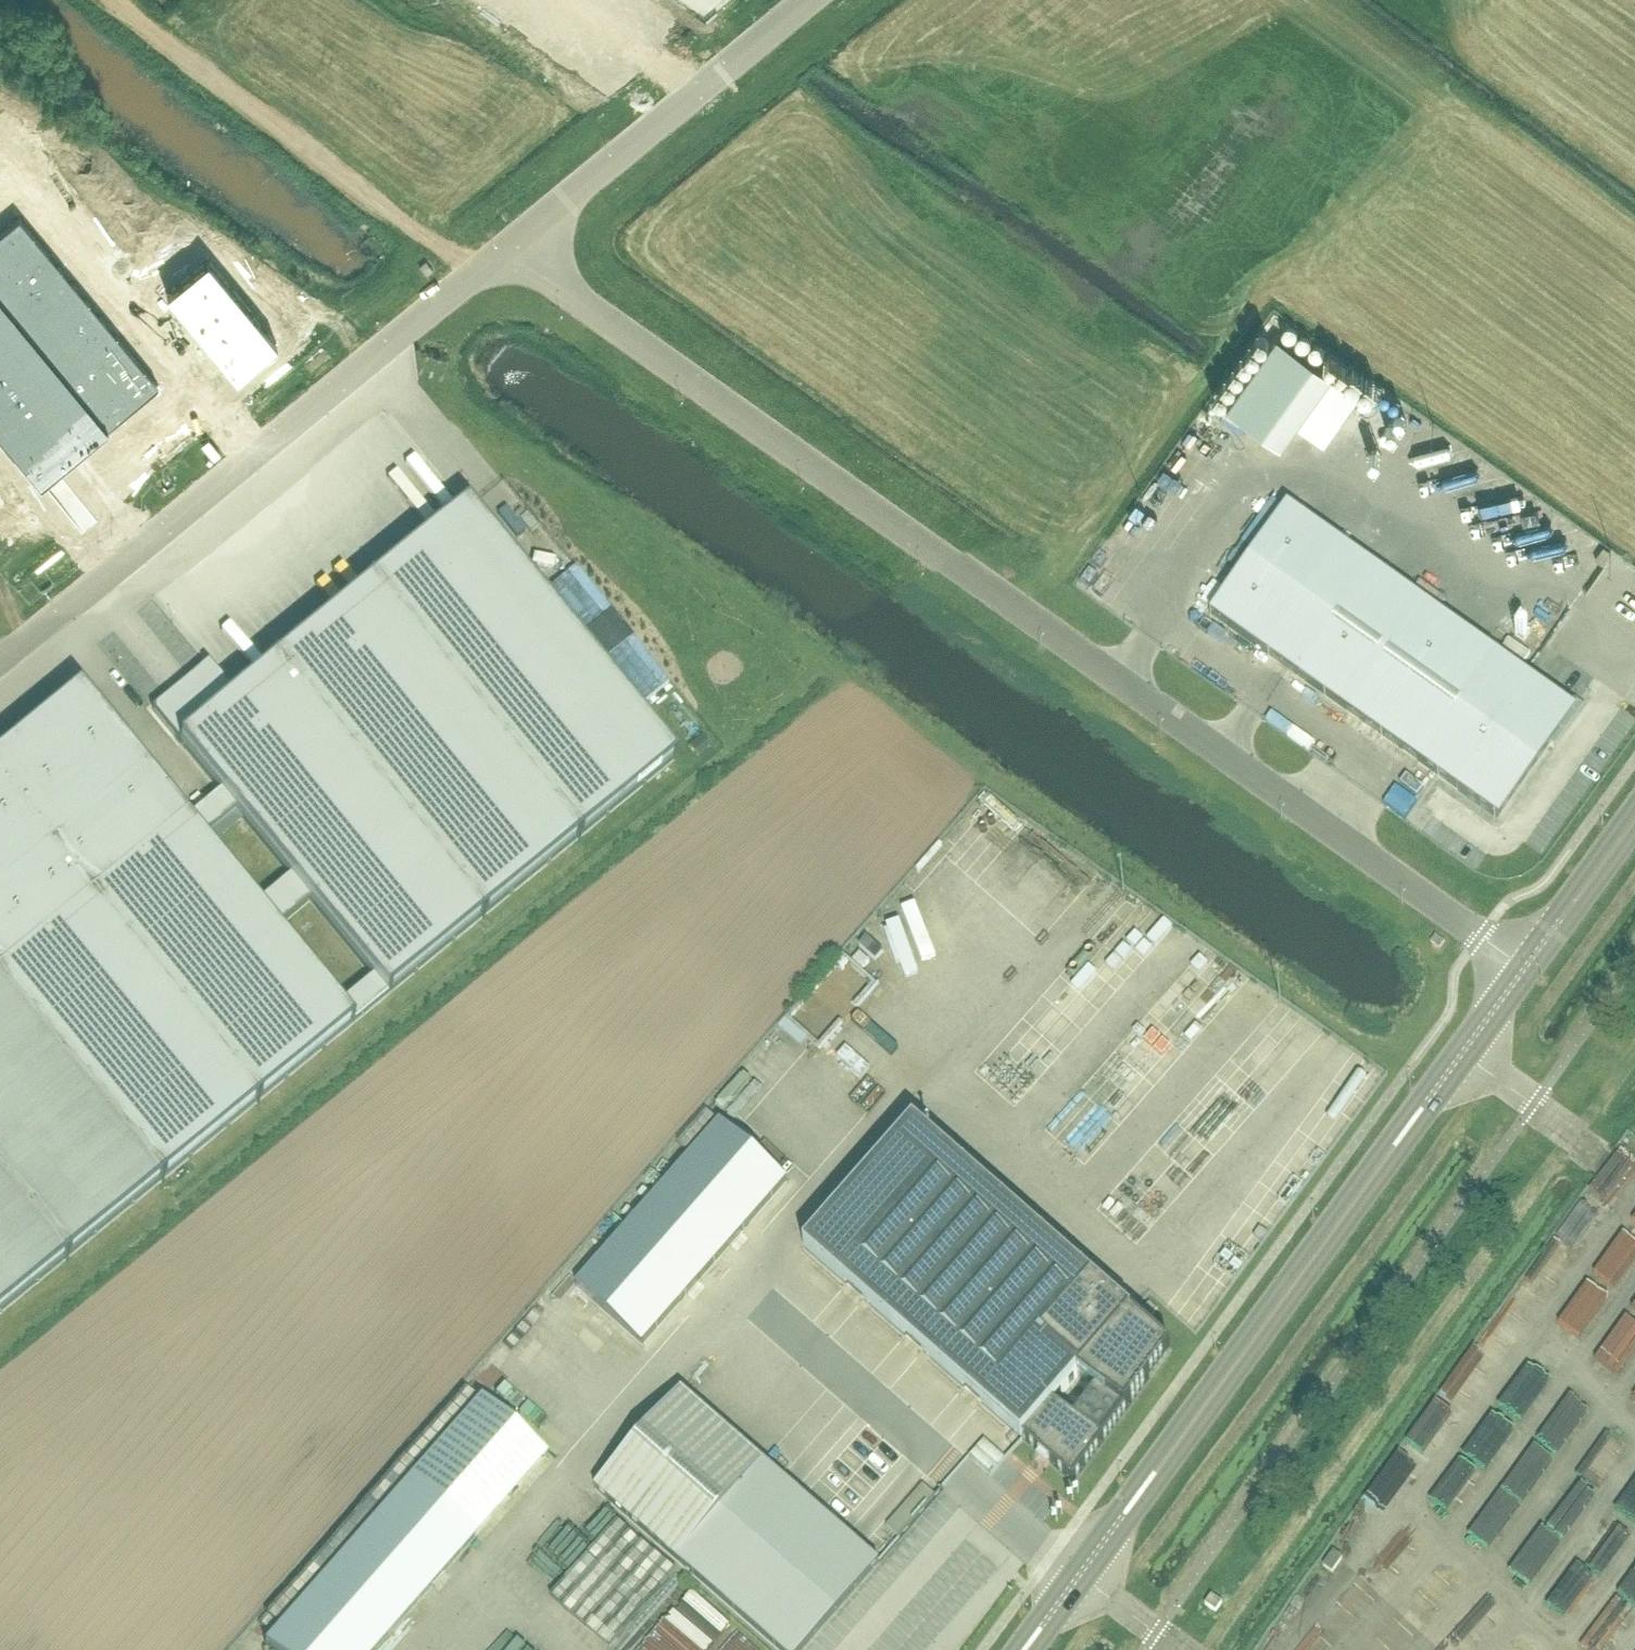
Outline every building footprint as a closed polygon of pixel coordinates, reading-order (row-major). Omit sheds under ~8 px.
[(0,230),(0,434),(39,481),(157,384),(18,216),(0,230)] [(207,257),(165,291),(236,376),(277,342),(207,257)] [(1280,436),(1331,364),(1277,326),(1226,399),(1280,436)] [(431,469),(420,474),(429,495),(440,491),(431,469)] [(673,762),(519,574),(466,510),(389,574),(234,700),(207,667),(152,713),(220,795),(236,814),(289,880),(309,903),(374,983),(387,998),(673,762)] [(1565,710),(1376,574),(1288,511),(1242,574),(1208,622),(1486,821),(1565,710)] [(556,565),(555,555),(532,556),(532,566),(556,565)] [(579,570),(557,587),(591,630),(614,613),(579,570)] [(648,705),(673,690),(641,640),(616,655),(648,705)] [(374,983),(340,1011),(275,932),(309,903),(289,880),(256,909),(202,843),(236,814),(220,795),(186,823),(79,694),(78,694),(0,759),(0,1316),(387,998),(374,983)] [(1140,936),(1128,926),(1114,944),(1134,961),(1132,963),(1142,972),(1177,930),(1158,914),(1140,936)] [(1098,942),(1066,977),(1075,985),(1106,951),(1098,942)] [(1121,957),(1103,977),(1122,994),(1140,974),(1121,957)] [(1052,994),(1062,1004),(1073,992),(1062,982),(1052,994)] [(1048,1039),(1067,1018),(1047,999),(1028,1020),(1048,1039)] [(1151,1019),(1107,1076),(1114,1081),(1105,1094),(1126,1110),(1133,1101),(1144,1109),(1190,1048),(1151,1019)] [(841,1070),(832,1062),(836,1058),(827,1050),(827,1049),(792,1020),(783,1031),(813,1056),(809,1061),(832,1081),(841,1070)] [(1349,1115),(1360,1100),(1348,1091),(1337,1106),(1349,1115)] [(1069,1149),(1107,1113),(1091,1095),(1052,1131),(1069,1149)] [(719,1128),(576,1292),(641,1349),(784,1186),(719,1128)] [(912,1129),(804,1252),(1064,1481),(1172,1359),(912,1129)] [(1146,1168),(1153,1173),(1168,1152),(1161,1147),(1146,1168)] [(1176,1208),(1193,1189),(1184,1181),(1167,1200),(1176,1208)] [(1587,1205),(1563,1239),(1583,1253),(1607,1219),(1587,1205)] [(1634,1273),(1634,1248),(1612,1276),(1624,1286),(1634,1273)] [(1576,1394),(1595,1410),(1628,1370),(1609,1354),(1576,1394)] [(1465,1387),(1483,1393),(1490,1372),(1473,1366),(1465,1387)] [(596,1491),(777,1649),(804,1649),(878,1565),(682,1393),(596,1491)] [(481,1400),(265,1644),(272,1649),(376,1649),(546,1458),(481,1400)] [(1423,1437),(1443,1449),(1465,1412),(1446,1400),(1423,1437)] [(1558,1461),(1589,1421),(1570,1406),(1539,1447),(1558,1461)] [(1418,1438),(1396,1475),(1417,1488),(1440,1451),(1418,1438)] [(1603,1488),(1619,1452),(1597,1442),(1580,1479),(1603,1488)] [(996,1477),(1010,1462),(989,1443),(975,1458),(996,1477)] [(1367,1511),(1388,1526),(1411,1492),(1390,1478),(1367,1511)] [(1634,1527),(1634,1480),(1610,1515),(1632,1531),(1634,1527)] [(1563,1494),(1543,1528),(1558,1537),(1578,1503),(1563,1494)] [(631,1564),(623,1573),(661,1606),(669,1597),(631,1564)] [(618,1581),(610,1590),(648,1623),(656,1614),(618,1581)] [(690,1586),(672,1601),(689,1621),(707,1606),(690,1586)] [(1302,1639),(1316,1618),(1301,1608),(1287,1629),(1302,1639)] [(1373,1626),(1360,1615),(1336,1644),(1343,1649),(1352,1649),(1373,1626)]
